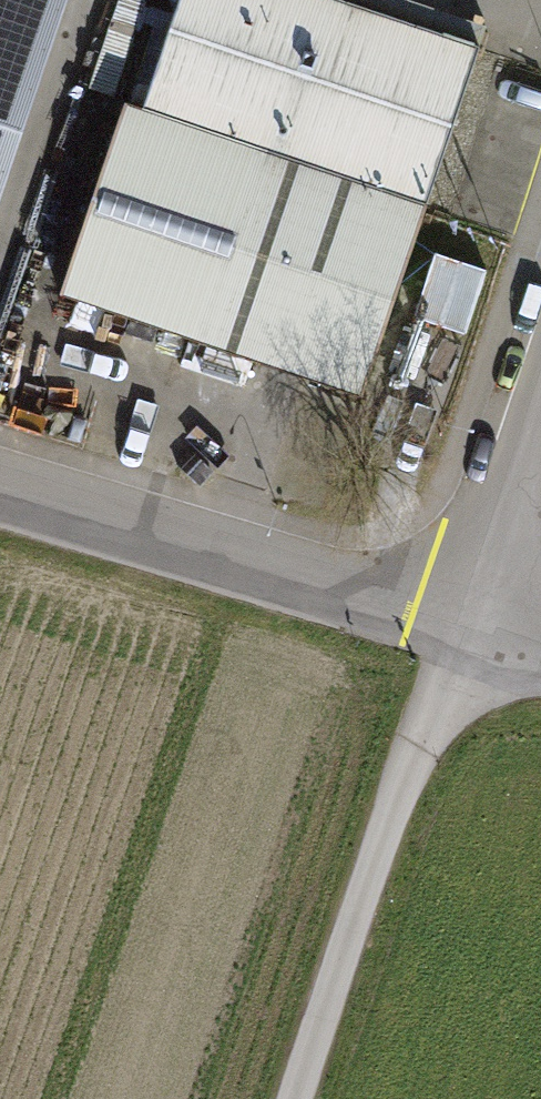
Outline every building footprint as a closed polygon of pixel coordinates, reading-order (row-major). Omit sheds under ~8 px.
[(69,0),(0,0),(0,206),(69,0)] [(365,417),(434,218),(451,224),(503,75),(478,67),(485,46),(351,0),(189,0),(79,318),(188,356),(180,379),(232,397),(240,374),(365,417)]
